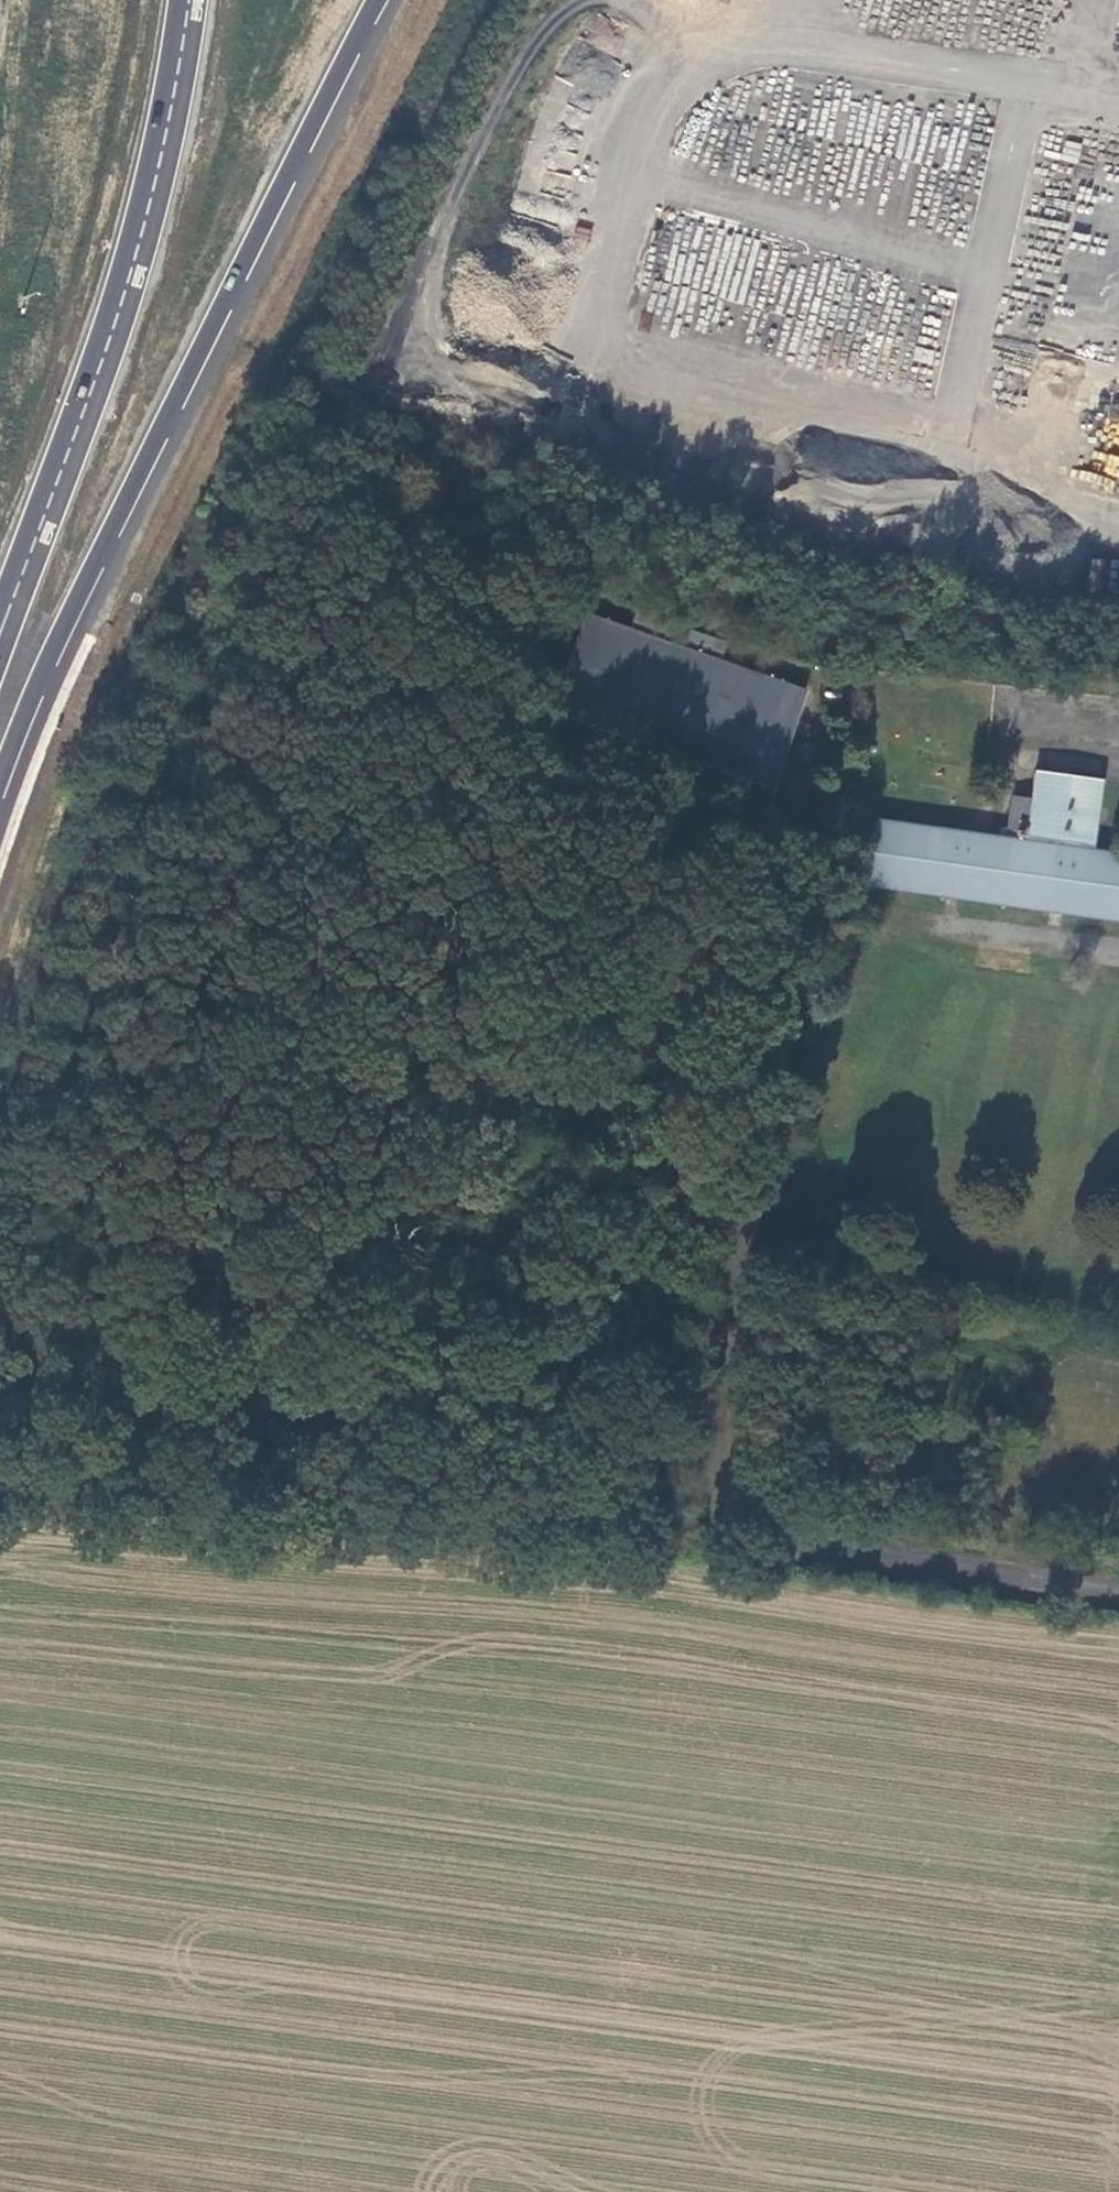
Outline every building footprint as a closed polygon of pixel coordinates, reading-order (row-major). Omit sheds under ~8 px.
[(808,690),(590,610),(552,707),(774,786),(808,690)] [(858,884),(1118,922),(1118,855),(1089,850),(1098,779),(1034,769),(1024,840),(868,817),(858,884)]
